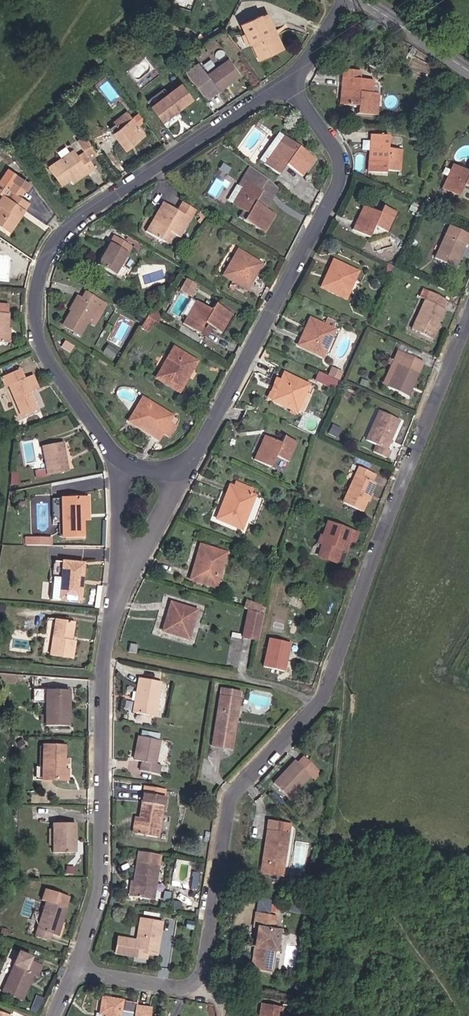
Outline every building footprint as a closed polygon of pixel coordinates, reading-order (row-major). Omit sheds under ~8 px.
[(254,39),(262,54),(282,45),(274,27),(271,28),(262,11),(245,20),(249,27),(254,39)] [(243,29),(249,41),(254,39),(249,27),(243,29)] [(199,95),(211,86),(214,90),(235,76),(224,60),(203,76),(193,61),(181,70),(199,95)] [(357,72),(338,71),(338,87),(340,87),(339,107),(353,107),(353,116),(374,117),(375,96),(356,95),(357,72)] [(199,95),(202,99),(214,90),(211,86),(199,95)] [(163,125),(194,102),(183,87),(153,109),(163,125)] [(142,136),(137,130),(146,124),(135,110),(119,122),(122,127),(112,135),(123,150),(142,136)] [(263,164),(277,145),(283,137),(278,133),(258,160),(263,164)] [(385,153),(386,138),(368,136),(367,145),(369,146),(367,165),(382,166),(382,174),(395,175),(397,155),(385,153)] [(283,137),(277,145),(288,153),(295,145),(283,137)] [(96,155),(84,138),(75,144),(82,153),(76,158),(72,153),(48,171),(61,188),(70,181),(85,170),(88,174),(94,169),(88,161),(96,155)] [(313,158),(295,145),(288,153),(277,145),(263,164),(277,174),(284,163),(302,175),(313,158)] [(466,172),(449,164),(438,189),(455,197),(460,184),(468,188),(468,166),(466,172)] [(274,189),(245,166),(237,179),(241,182),(237,188),(239,188),(229,205),(237,210),(243,213),(239,221),(259,232),(270,214),(262,209),(274,189)] [(73,185),(88,174),(85,170),(70,181),(73,185)] [(10,174),(2,185),(15,195),(10,202),(2,196),(0,198),(0,227),(9,234),(23,216),(18,213),(25,203),(20,199),(24,193),(13,185),(17,179),(10,174)] [(25,203),(18,213),(23,216),(29,207),(25,203)] [(383,231),(392,212),(379,205),(376,213),(363,207),(356,222),(354,221),(350,230),(366,237),(371,225),(383,231)] [(162,206),(143,234),(157,244),(158,242),(168,249),(174,240),(176,241),(187,224),(175,216),(162,206)] [(175,216),(187,224),(192,215),(181,207),(175,216)] [(239,221),(243,213),(237,210),(233,217),(239,221)] [(464,244),(467,236),(445,226),(431,259),(450,268),(460,243),(464,244)] [(113,274),(130,247),(111,235),(94,263),(113,274)] [(243,289),(258,264),(234,249),(229,256),(233,259),(226,269),(223,267),(219,274),(243,289)] [(354,281),(358,274),(333,261),(320,286),(344,298),(348,292),(344,290),(350,278),(354,281)] [(186,278),(179,289),(194,297),(200,285),(186,278)] [(93,326),(106,303),(87,291),(83,298),(80,296),(64,324),(80,333),(87,322),(93,326)] [(422,336),(428,322),(432,324),(439,308),(435,307),(439,298),(424,292),(407,329),(422,336)] [(7,339),(9,310),(4,310),(4,299),(0,299),(0,339),(7,339)] [(219,332),(230,314),(209,301),(206,307),(194,301),(182,323),(197,332),(203,322),(219,332)] [(149,310),(144,317),(156,323),(160,316),(149,310)] [(323,323),(332,327),(335,320),(326,316),(323,323)] [(308,317),(296,343),(321,354),(325,345),(321,344),(326,334),(329,336),(333,328),(332,327),(323,323),(308,317)] [(435,325),(432,324),(428,322),(422,336),(428,339),(435,325)] [(180,391),(196,362),(170,347),(154,376),(180,391)] [(392,349),(386,361),(392,364),(382,385),(403,395),(414,373),(411,372),(416,360),(392,349)] [(15,369),(11,361),(0,366),(0,373),(1,375),(15,369)] [(377,382),(382,385),(392,364),(386,361),(377,382)] [(30,391),(32,390),(26,375),(22,376),(18,367),(15,369),(1,375),(5,387),(9,385),(22,415),(37,409),(30,391)] [(305,390),(308,383),(283,371),(280,377),(271,396),(297,408),(300,401),(295,398),(300,389),(305,390)] [(327,376),(317,371),(313,381),(323,385),(327,376)] [(30,373),(26,375),(32,390),(36,388),(30,373)] [(271,396),(280,377),(275,375),(267,394),(271,396)] [(146,410),(149,405),(139,400),(126,424),(158,442),(162,435),(168,439),(175,426),(168,423),(171,418),(162,412),(159,417),(146,410)] [(381,447),(394,420),(374,410),(360,440),(371,445),(369,450),(381,456),(385,449),(381,447)] [(285,462),(294,441),(281,435),(277,443),(263,437),(255,454),(253,453),(251,460),(267,468),(273,456),(285,462)] [(70,470),(64,441),(42,446),(47,467),(38,469),(40,476),(70,470)] [(360,498),(362,492),(365,493),(370,481),(367,480),(369,474),(353,467),(338,501),(357,509),(362,499),(360,498)] [(230,484),(216,516),(242,528),(245,519),(241,517),(247,502),(252,504),(256,496),(230,484)] [(65,497),(55,497),(54,519),(61,519),(60,536),(63,536),(65,497)] [(84,515),(86,515),(87,499),(65,497),(63,536),(82,538),(84,522),(84,515)] [(323,521),(319,535),(313,533),(308,545),(314,547),(309,560),(325,566),(331,551),(334,544),(342,547),(346,538),(350,540),(353,533),(323,521)] [(223,560),(226,551),(199,542),(189,577),(216,585),(218,576),(214,575),(219,559),(223,560)] [(331,551),(339,555),(342,547),(334,544),(331,551)] [(87,564),(65,561),(61,597),(78,599),(79,580),(86,581),(87,564)] [(247,605),(252,606),(254,597),(242,595),(240,603),(247,605)] [(194,614),(196,606),(173,600),(165,629),(189,634),(191,625),(188,624),(191,613),(194,614)] [(252,606),(247,605),(239,634),(257,638),(263,609),(252,606)] [(70,637),(73,622),(47,619),(42,653),(72,657),(75,638),(70,637)] [(285,665),(290,636),(270,633),(265,662),(285,665)] [(154,714),(161,681),(140,677),(133,710),(154,714)] [(220,681),(219,689),(238,692),(239,684),(220,681)] [(233,715),(235,703),(236,704),(238,692),(219,689),(210,743),(234,747),(237,722),(230,721),(231,715),(233,715)] [(72,703),(68,703),(68,691),(49,690),(48,702),(48,725),(71,726),(72,703)] [(240,704),(236,704),(235,703),(233,715),(231,715),(230,721),(237,722),(240,704)] [(158,761),(162,739),(139,735),(135,758),(142,759),(140,770),(161,774),(163,762),(158,761)] [(41,780),(62,780),(62,768),(62,764),(67,764),(68,758),(63,758),(63,747),(42,746),(41,780)] [(315,777),(321,772),(304,756),(298,761),(295,759),(274,782),(291,797),(311,773),(315,777)] [(165,796),(145,792),(141,817),(140,817),(137,835),(158,838),(165,796)] [(72,853),(74,824),(51,823),(50,852),(72,853)] [(288,832),(267,829),(262,864),(283,867),(288,832)] [(152,899),(159,865),(138,860),(131,894),(152,899)] [(283,867),(262,864),(260,871),(282,874),(283,867)] [(64,909),(68,898),(45,890),(41,900),(46,901),(33,934),(45,940),(48,932),(56,935),(66,909),(64,909)] [(299,891),(292,890),(290,902),(298,903),(299,891)] [(274,950),(277,932),(273,932),(275,920),(269,919),(269,914),(254,912),(251,929),(255,930),(253,942),(257,942),(256,949),(252,949),(249,972),(266,975),(271,949),(274,950)] [(139,918),(137,935),(134,951),(155,955),(161,922),(139,918)] [(28,956),(15,951),(9,963),(10,963),(0,987),(0,992),(19,1001),(31,974),(35,975),(39,965),(26,960),(28,956)] [(149,1005),(100,997),(97,1012),(101,1013),(100,1015),(118,1015),(119,1011),(134,1014),(134,1015),(148,1015),(149,1005)] [(279,1009),(258,1006),(256,1015),(278,1015),(279,1009)]
